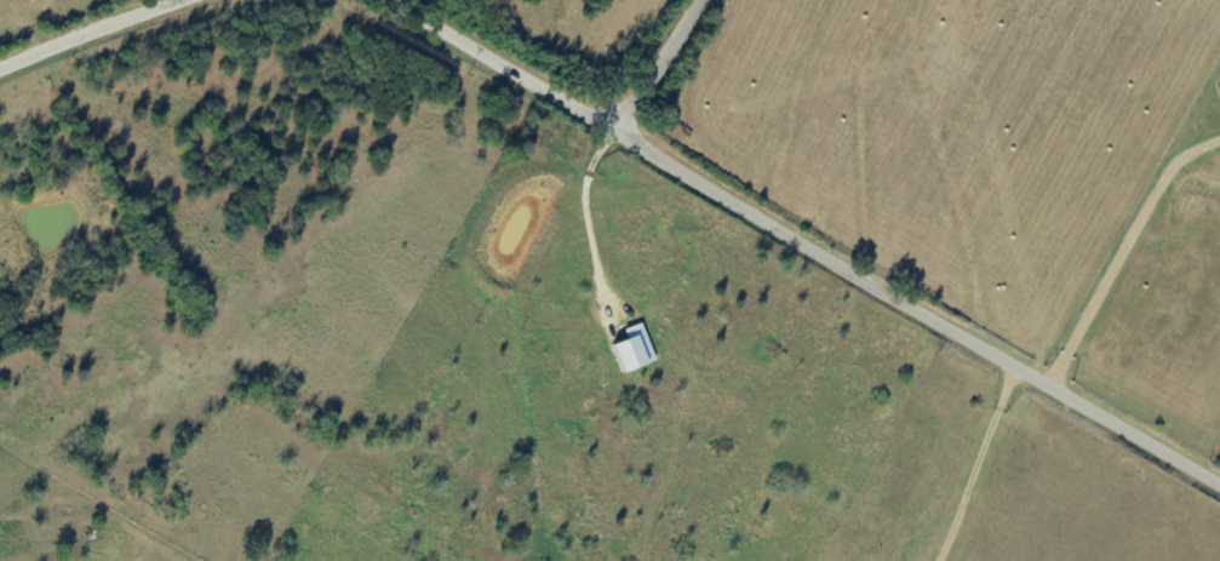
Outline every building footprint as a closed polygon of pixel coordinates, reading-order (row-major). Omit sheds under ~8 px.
[(624,373),(657,360),(642,323),(624,329),(628,339),(614,345),(624,373)]
